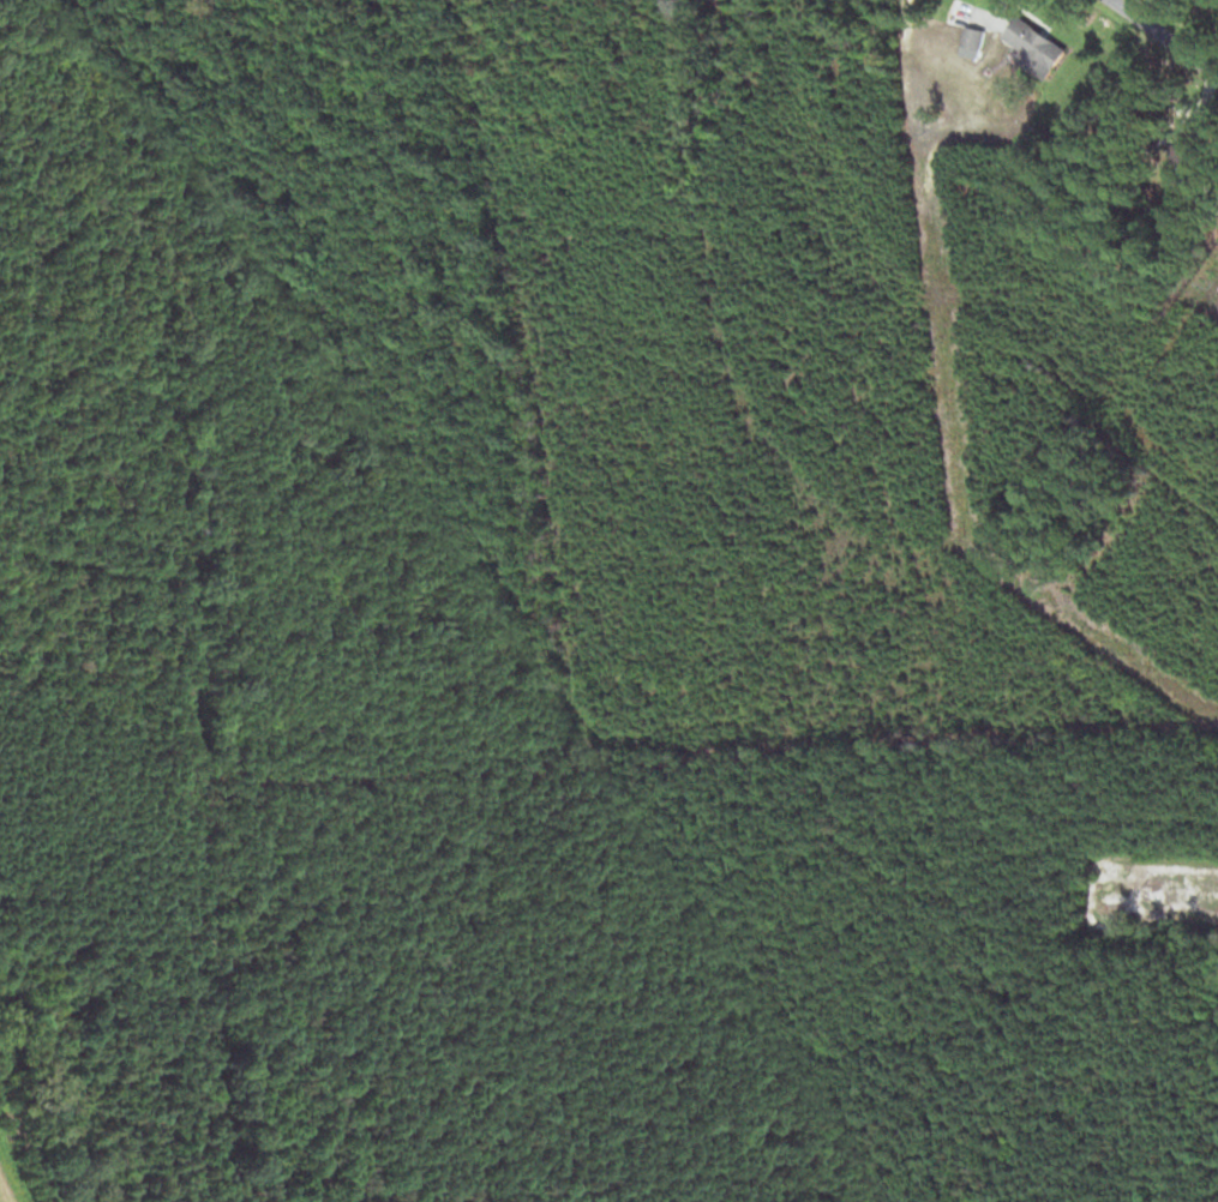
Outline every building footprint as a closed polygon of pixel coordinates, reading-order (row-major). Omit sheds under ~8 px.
[(1006,37),(1022,12),(1073,48),(1048,83),(1014,60),(1021,49),(1006,37)] [(964,24),(986,30),(979,56),(961,52),(964,44),(959,43),(964,24)] [(955,97),(964,92),(967,98),(960,104),(955,97)]
